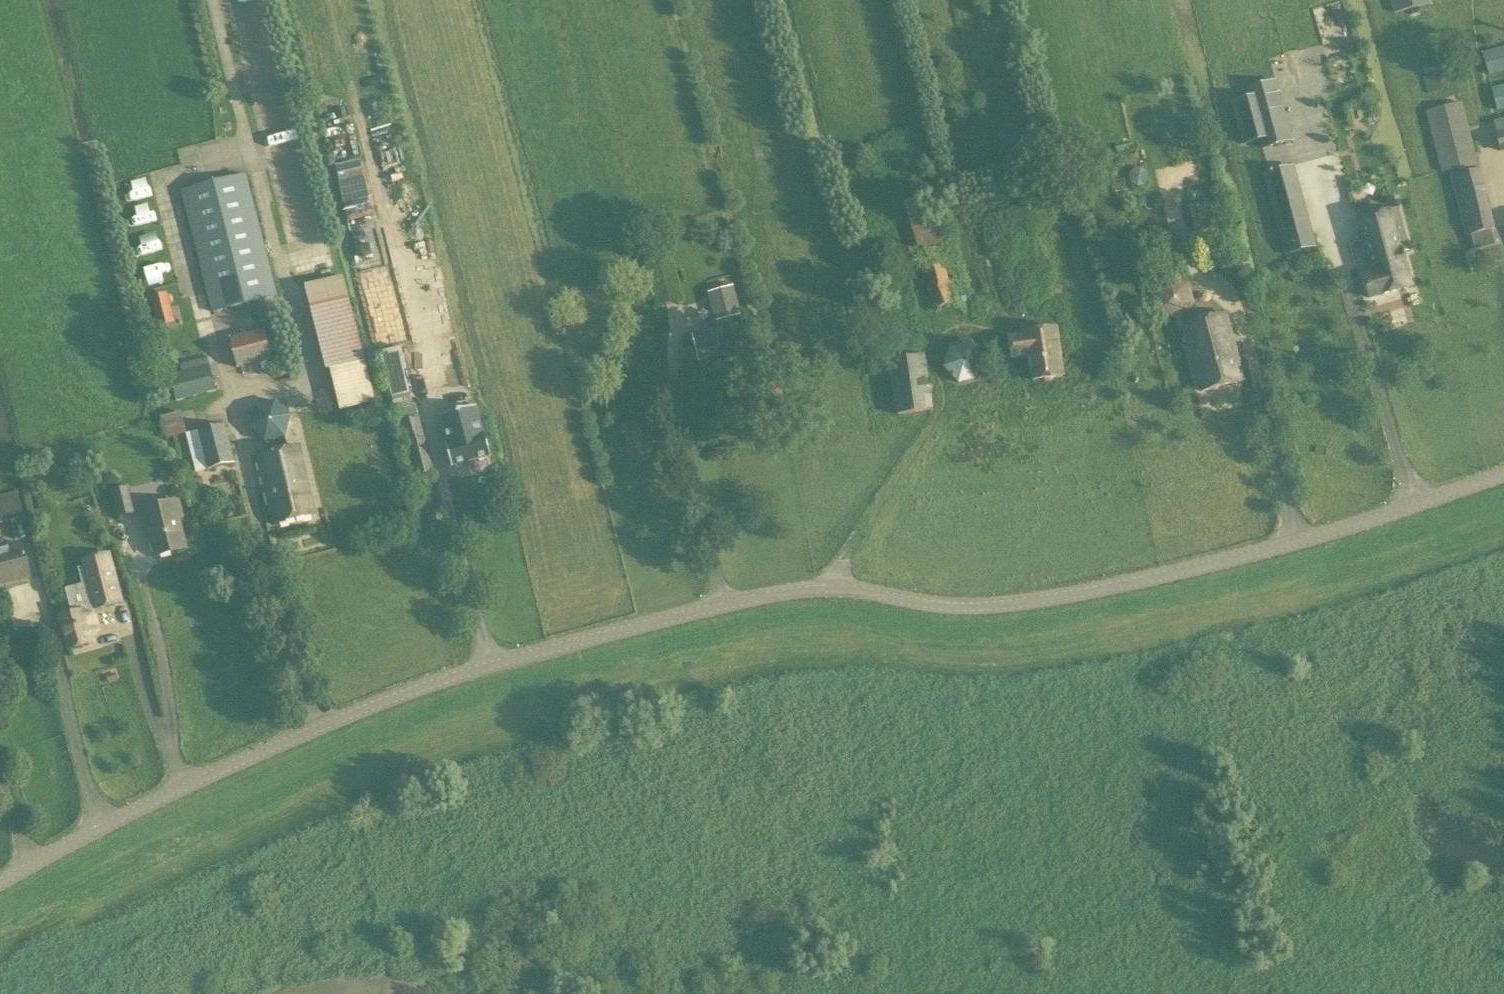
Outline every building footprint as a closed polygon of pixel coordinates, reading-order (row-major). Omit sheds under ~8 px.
[(1432,3),(1431,0),(1392,0),(1395,12),(1432,3)] [(1503,70),(1503,47),(1482,52),(1488,74),(1503,70)] [(1433,64),(1423,67),(1425,75),(1436,72),(1433,64)] [(1247,98),(1232,102),(1244,144),(1254,141),(1259,140),(1261,149),(1292,141),(1276,81),(1245,89),(1247,98)] [(1503,108),(1503,86),(1492,89),(1497,110),(1503,108)] [(1467,236),(1495,229),(1461,103),(1427,112),(1443,171),(1450,170),(1467,236)] [(1503,150),(1503,121),(1494,123),(1500,151),(1503,150)] [(1294,165),(1263,174),(1286,256),(1317,248),(1294,165)] [(277,294),(246,172),(182,189),(214,310),(277,294)] [(928,194),(904,201),(905,205),(910,222),(935,214),(928,194)] [(1202,202),(1189,206),(1200,246),(1225,239),(1214,199),(1202,202)] [(1397,208),(1357,219),(1371,271),(1362,274),(1369,298),(1412,286),(1403,252),(1409,250),(1397,208)] [(937,309),(959,302),(952,279),(949,280),(939,247),(944,246),(935,214),(910,222),(937,309)] [(367,243),(355,247),(357,257),(370,254),(367,243)] [(348,296),(343,277),(306,285),(311,306),(328,370),(333,369),(344,410),(376,402),(348,296)] [(729,318),(741,315),(734,287),(709,293),(718,329),(693,335),(700,361),(738,352),(729,318)] [(166,293),(153,297),(156,311),(170,308),(166,293)] [(1202,392),(1243,381),(1225,315),(1184,326),(1202,392)] [(239,367),(273,358),(265,329),(231,338),(239,367)] [(1045,386),(1051,385),(1052,381),(1062,380),(1054,331),(1025,336),(1026,340),(1008,343),(1011,362),(1029,359),(1033,385),(1043,383),(1045,386)] [(959,384),(980,379),(986,359),(972,343),(951,348),(944,368),(959,384)] [(402,348),(379,353),(381,364),(385,386),(388,397),(408,392),(403,370),(407,369),(402,348)] [(898,415),(933,410),(924,355),(890,360),(898,415)] [(177,400),(217,390),(210,365),(170,375),(177,400)] [(257,406),(251,427),(266,441),(287,436),(292,415),(277,401),(257,406)] [(415,404),(398,408),(406,442),(409,441),(423,437),(415,404)] [(475,407),(441,416),(449,445),(446,446),(452,466),(491,456),(486,435),(483,436),(475,407)] [(167,438),(187,432),(182,412),(162,417),(167,438)] [(225,424),(187,434),(197,471),(235,461),(225,424)] [(423,437),(409,441),(418,476),(434,472),(425,437),(423,437)] [(275,524),(317,514),(301,445),(259,455),(275,524)] [(111,473),(102,483),(111,491),(120,480),(111,473)] [(120,516),(134,513),(127,487),(114,491),(120,516)] [(16,493),(0,497),(0,523),(22,518),(16,493)] [(179,500),(148,507),(142,509),(147,528),(150,527),(157,555),(187,548),(180,517),(183,516),(179,500)] [(48,507),(34,511),(37,526),(52,522),(48,507)] [(26,578),(26,576),(18,544),(0,549),(0,585),(26,578)] [(65,589),(72,614),(61,617),(70,648),(93,642),(90,632),(98,629),(93,614),(96,609),(122,601),(108,554),(82,561),(88,583),(65,589)]
